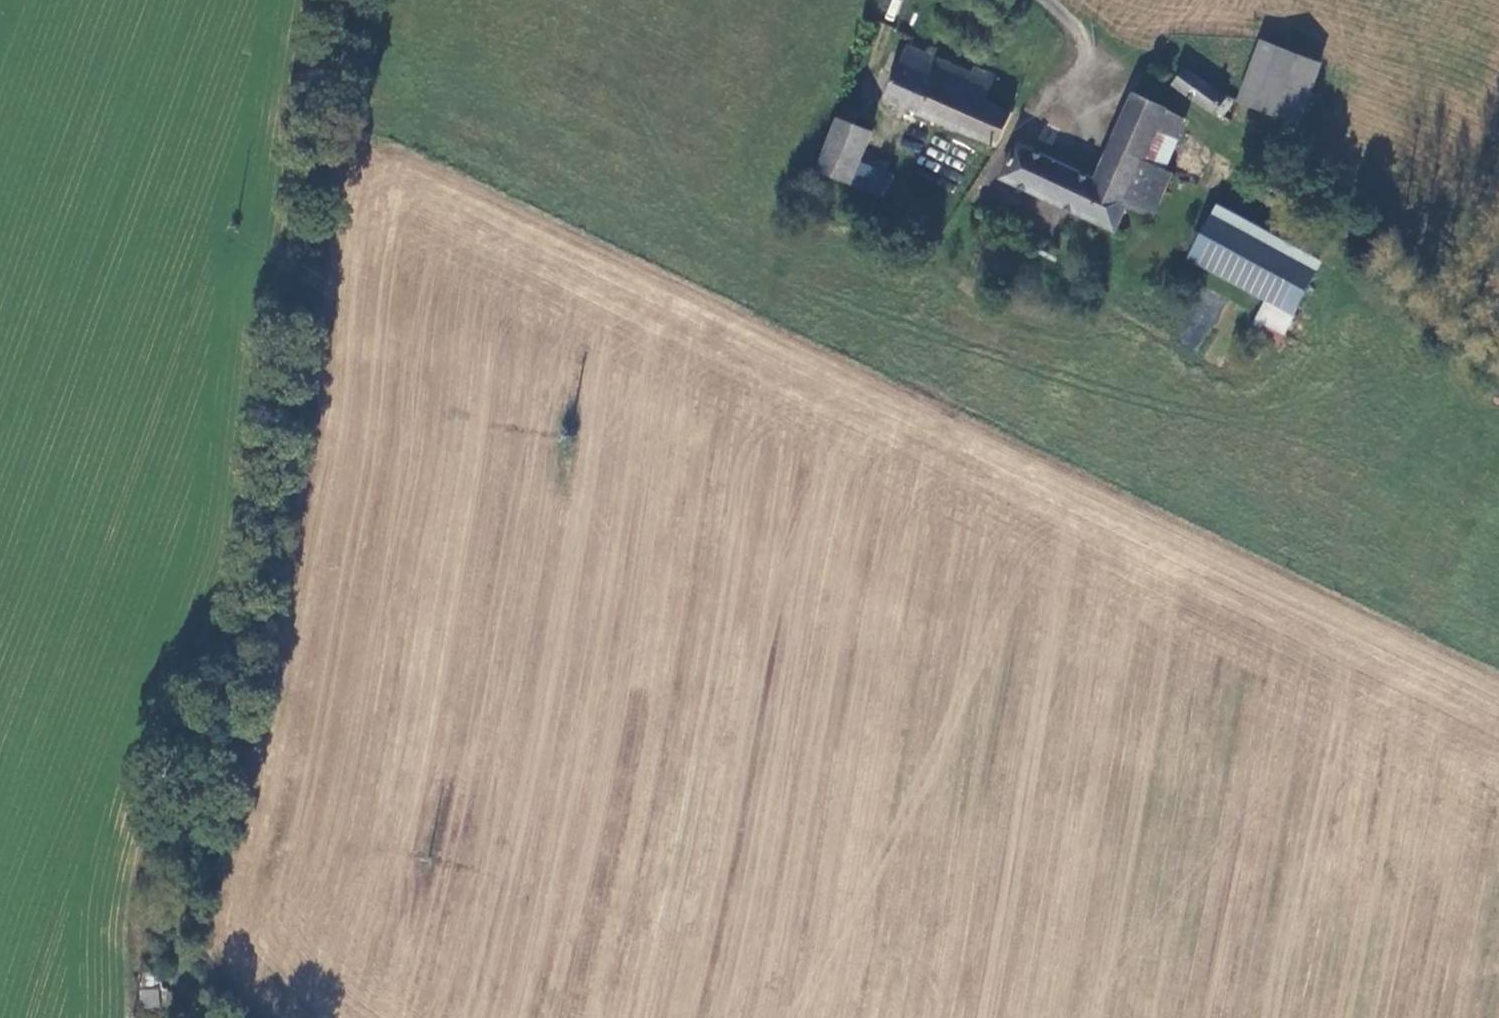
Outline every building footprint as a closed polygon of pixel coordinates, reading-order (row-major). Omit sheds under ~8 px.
[(1320,60),(1266,42),(1246,103),(1300,121),(1320,60)] [(996,150),(1012,114),(985,102),(994,80),(971,70),(969,75),(908,49),(885,101),(996,150)] [(1228,96),(1183,63),(1169,84),(1213,116),(1228,96)] [(1132,94),(1092,181),(1133,199),(1128,209),(1152,220),(1172,176),(1163,172),(1139,162),(1164,108),(1132,94)] [(1187,119),(1164,108),(1139,162),(1163,172),(1187,119)] [(843,111),(816,176),(850,189),(872,134),(855,127),(859,117),(843,111)] [(1133,199),(1092,181),(1013,145),(997,180),(1117,234),(1128,209),(1133,199)] [(1291,321),(1316,278),(1215,219),(1190,262),(1265,305),(1291,321)] [(1274,350),(1291,321),(1265,305),(1248,334),(1274,350)] [(170,975),(140,972),(137,1005),(167,1008),(170,975)]
